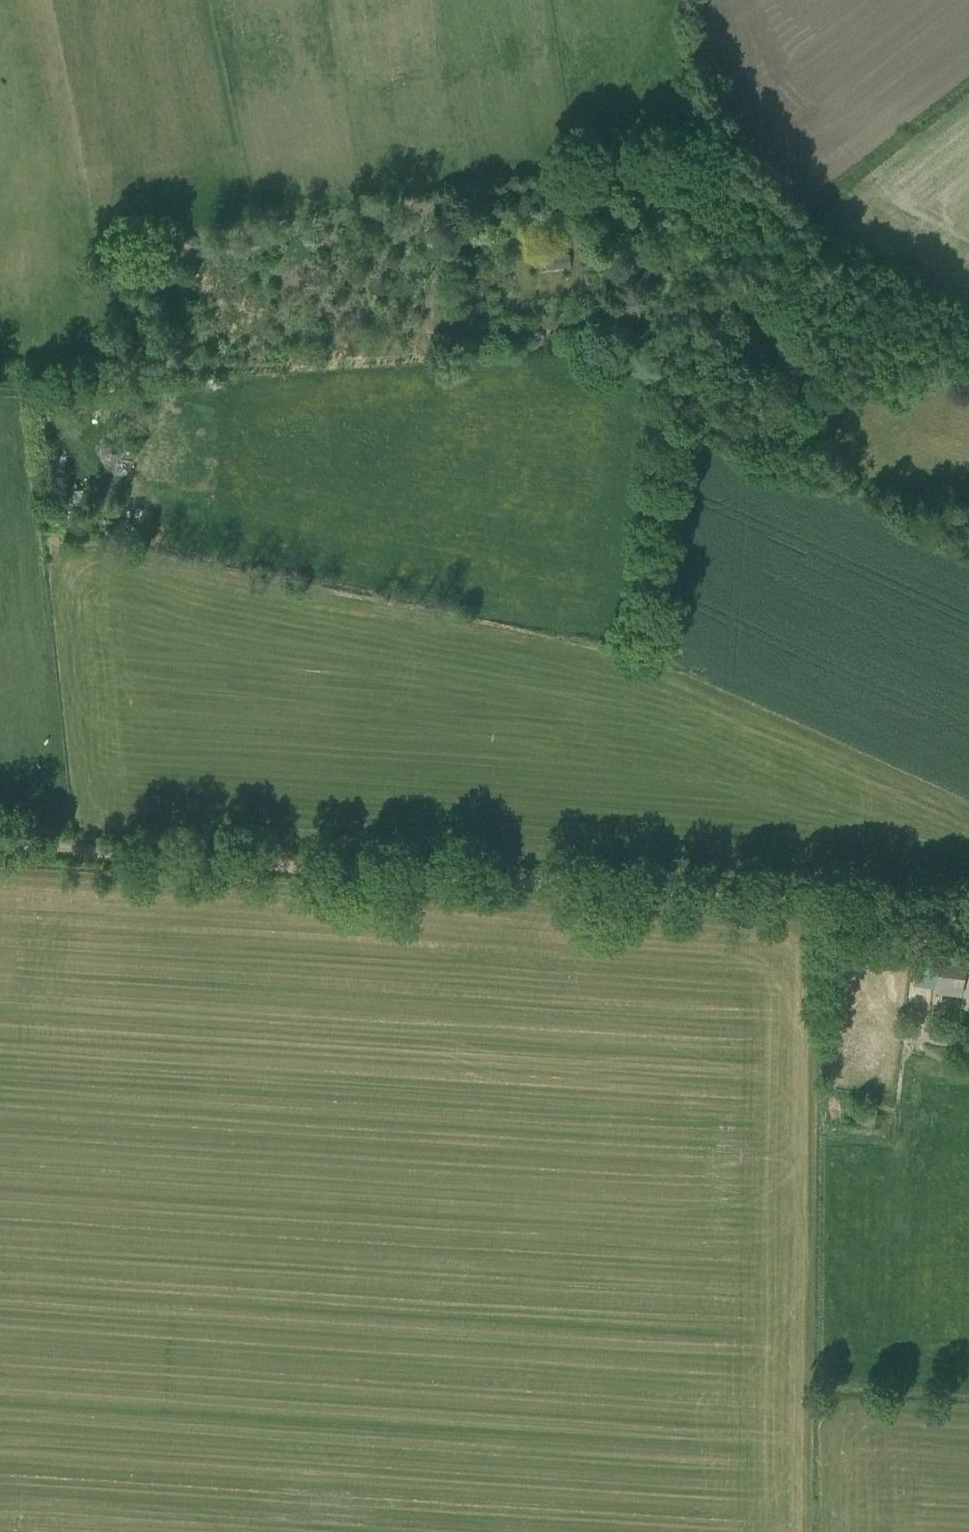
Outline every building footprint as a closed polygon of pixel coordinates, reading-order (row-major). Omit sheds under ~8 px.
[(571,263),(568,249),(547,253),(550,267),(571,263)] [(933,990),(961,994),(966,955),(938,952),(933,990)]
